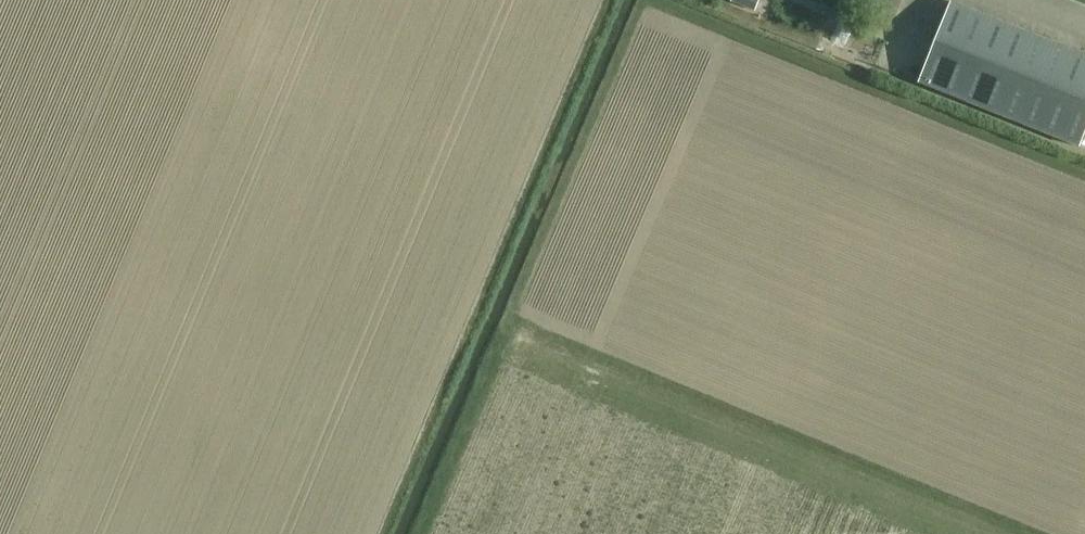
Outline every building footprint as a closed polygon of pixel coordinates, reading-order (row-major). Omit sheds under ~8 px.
[(759,0),(731,0),(730,2),(754,12),(759,0)] [(1084,133),(1084,56),(950,2),(918,82),(1079,147),(1084,133)]
